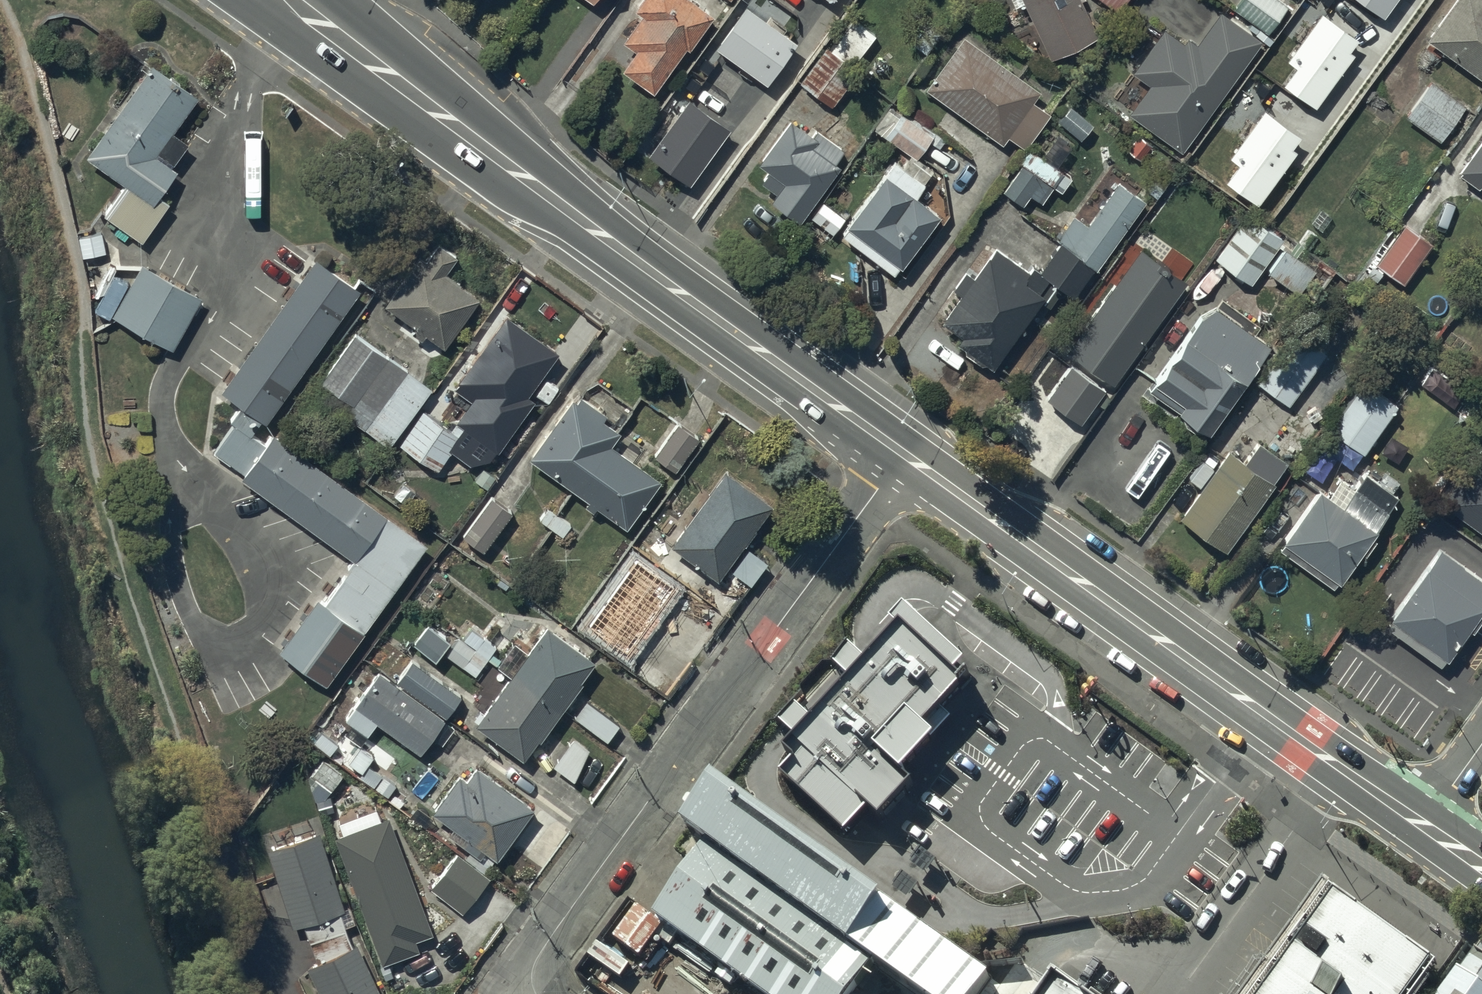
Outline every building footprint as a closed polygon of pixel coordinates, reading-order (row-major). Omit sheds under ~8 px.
[(685,0),(645,0),(635,14),(642,19),(624,46),(636,54),(621,75),(652,97),(685,50),(688,52),(711,19),(685,0)] [(1079,0),(1015,0),(1020,9),(1023,7),(1050,62),(1098,38),(1079,0)] [(1117,15),(1128,0),(1094,0),(1117,15)] [(1230,11),(1250,26),(1247,30),(1255,35),(1258,32),(1266,38),(1287,9),(1274,0),(1238,0),(1230,11)] [(1382,18),(1395,0),(1357,0),(1382,18)] [(1424,42),(1481,84),(1481,0),(1454,0),(1424,42)] [(768,82),(797,40),(744,5),(716,46),(768,82)] [(1344,49),(1354,36),(1319,10),(1281,60),(1290,67),(1282,78),(1314,103),(1351,55),(1344,49)] [(1164,31),(1132,75),(1149,88),(1128,116),(1180,155),(1262,45),(1220,15),(1196,46),(1189,40),(1184,46),(1164,31)] [(963,41),(925,94),(1002,148),(1008,139),(1024,150),(1049,115),(1033,104),(1039,95),(963,41)] [(803,90),(829,107),(852,74),(826,56),(803,90)] [(152,68),(86,162),(122,187),(102,216),(141,244),(168,205),(159,199),(176,175),(169,171),(186,146),(172,136),(198,100),(152,68)] [(1429,83),(1404,118),(1440,143),(1464,108),(1429,83)] [(727,125),(686,96),(650,148),(691,176),(727,125)] [(891,107),(873,130),(914,162),(932,138),(891,107)] [(1093,127),(1070,107),(1057,122),(1080,142),(1093,127)] [(1287,148),(1297,134),(1262,108),(1224,158),(1233,165),(1225,176),(1258,201),(1294,153),(1287,148)] [(812,140),(787,125),(758,168),(769,176),(761,187),(775,197),(770,204),(800,224),(836,170),(834,169),(844,154),(816,135),(812,140)] [(1457,176),(1478,191),(1480,189),(1481,190),(1481,140),(1457,176)] [(1021,206),(1028,198),(1039,207),(1053,190),(1061,196),(1071,183),(1031,151),(1000,189),(1021,206)] [(938,220),(883,181),(842,238),(897,278),(938,220)] [(984,368),(991,371),(1043,299),(1038,296),(1048,283),(1073,301),(1094,272),(1095,273),(1144,205),(1118,186),(1087,229),(1074,219),(1057,242),(1061,245),(1041,273),(1034,268),(1030,275),(996,250),(974,281),(965,274),(952,293),(959,298),(941,324),(962,340),(956,348),(963,353),(963,357),(978,368),(984,368)] [(823,205),(812,221),(832,235),(843,219),(823,205)] [(1247,216),(1214,262),(1249,288),(1263,269),(1268,272),(1266,275),(1299,300),(1317,275),(1285,252),(1281,258),(1275,253),(1283,242),(1247,216)] [(1402,226),(1373,267),(1403,288),(1432,247),(1402,226)] [(425,263),(417,258),(384,308),(413,327),(409,334),(421,343),(424,339),(442,351),(476,300),(444,275),(455,258),(436,246),(425,263)] [(1139,254),(1065,354),(1110,387),(1184,287),(1139,254)] [(358,295),(315,264),(222,395),(242,409),(230,426),(234,429),(215,455),(244,476),(240,481),(354,562),(385,519),(272,439),(266,447),(251,437),(260,424),(265,427),(358,295)] [(141,267),(113,319),(170,352),(199,301),(141,267)] [(1209,440),(1270,347),(1254,335),(1260,326),(1222,300),(1215,310),(1198,320),(1148,397),(1179,417),(1177,419),(1209,440)] [(426,413),(400,448),(435,473),(449,454),(466,466),(486,463),(531,404),(527,401),(559,358),(507,319),(454,389),(471,402),(449,430),(426,413)] [(1289,408),(1325,353),(1297,334),(1260,389),(1289,408)] [(430,390),(355,338),(322,385),(329,391),(322,401),(390,448),(430,390)] [(1071,369),(1047,401),(1078,425),(1103,393),(1071,369)] [(1365,457),(1396,407),(1361,385),(1329,435),(1365,457)] [(573,397),(528,463),(588,503),(585,508),(593,514),(596,510),(625,530),(658,482),(610,450),(619,438),(601,426),(606,419),(573,397)] [(677,428),(655,461),(674,474),(696,441),(677,428)] [(1227,453),(1178,520),(1225,555),(1274,488),(1272,486),(1286,467),(1259,446),(1244,466),(1227,453)] [(1479,457),(1443,506),(1481,534),(1481,458),(1479,457)] [(771,506),(725,473),(670,549),(716,582),(771,506)] [(1280,545),(1283,547),(1280,552),(1333,591),(1336,587),(1338,589),(1360,558),(1364,560),(1375,545),(1372,542),(1399,500),(1364,476),(1342,509),(1318,491),(1280,545)] [(510,515),(490,501),(463,539),(483,553),(510,515)] [(1386,630),(1439,669),(1443,664),(1445,666),(1470,633),(1473,635),(1481,624),(1481,620),(1480,619),(1481,617),(1481,581),(1480,580),(1481,578),(1481,563),(1472,555),(1463,567),(1441,550),(1388,622),(1391,624),(1386,630)] [(781,768),(841,823),(862,801),(874,812),(906,778),(897,770),(949,714),(938,704),(963,677),(950,665),(961,653),(900,596),(883,614),(892,622),(861,654),(847,641),(833,656),(849,671),(809,714),(792,698),(775,716),(791,731),(780,743),(793,755),(781,768)] [(363,635),(316,602),(279,655),(326,688),(363,635)] [(662,643),(628,618),(606,648),(641,673),(662,643)] [(468,625),(445,657),(475,679),(497,647),(468,625)] [(511,678),(476,730),(521,763),(592,666),(547,632),(530,656),(515,645),(498,668),(511,678)] [(379,676),(354,709),(363,716),(357,723),(372,734),(378,726),(419,756),(461,701),(411,664),(393,687),(379,676)] [(616,728),(585,704),(574,718),(606,742),(616,728)] [(592,753),(573,740),(553,770),(572,782),(592,753)] [(467,784),(459,778),(433,816),(452,829),(447,837),(480,859),(484,854),(496,862),(534,807),(478,769),(467,784)] [(268,852),(291,932),(305,927),(317,966),(305,969),(317,993),(379,993),(358,948),(350,951),(338,916),(342,914),(319,834),(268,852)] [(703,855),(652,926),(747,993),(856,993),(870,975),(703,855)] [(488,879),(456,857),(431,893),(463,915),(488,879)] [(919,887),(903,875),(892,889),(909,901),(919,887)] [(1333,900),(1265,993),(1422,993),(1437,973),(1333,900)] [(1463,975),(1450,993),(1481,993),(1481,989),(1463,975)]
